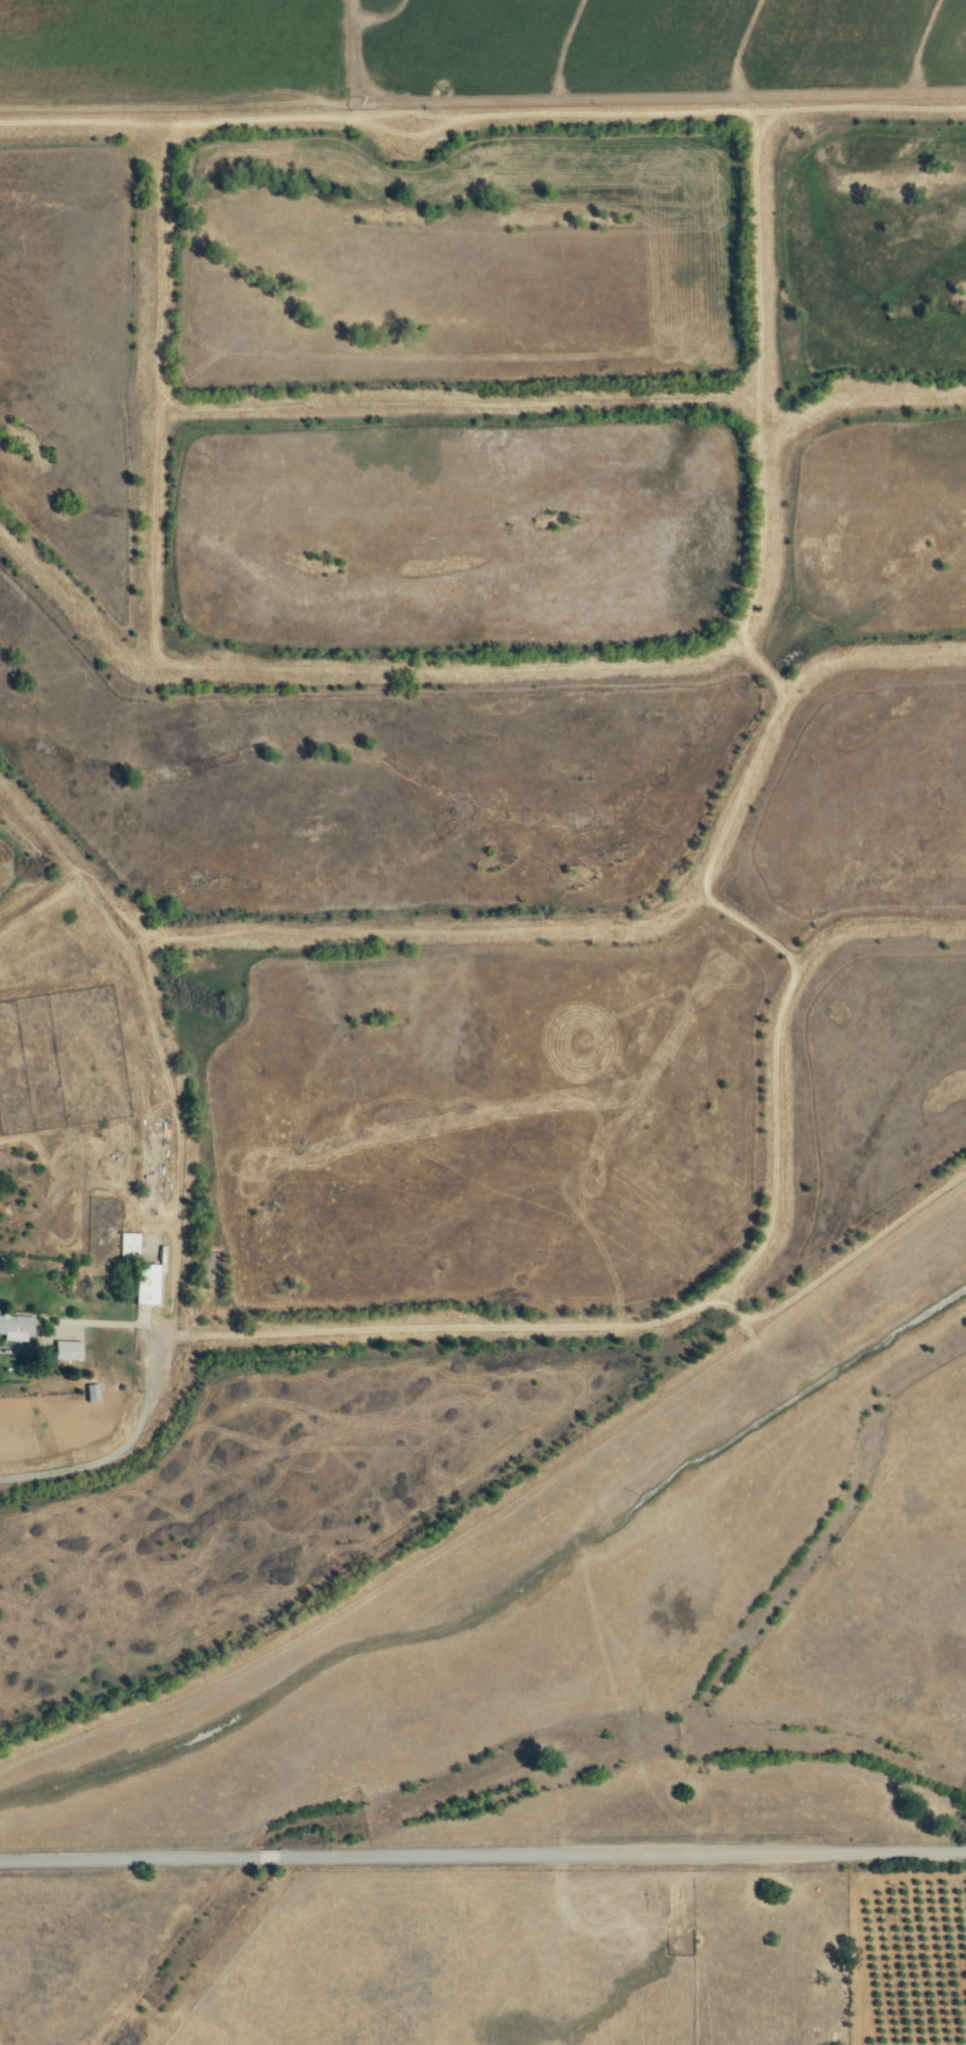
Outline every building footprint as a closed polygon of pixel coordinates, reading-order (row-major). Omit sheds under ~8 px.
[(138,1262),(139,1235),(120,1234),(119,1261),(138,1262)] [(158,1266),(136,1265),(135,1305),(157,1306),(158,1266)] [(1,1316),(1,1317),(0,1317),(0,1335),(3,1336),(3,1342),(31,1343),(32,1317),(1,1316)] [(81,1343),(55,1342),(54,1361),(81,1362),(81,1343)] [(98,1403),(97,1386),(85,1386),(85,1403),(98,1403)]
